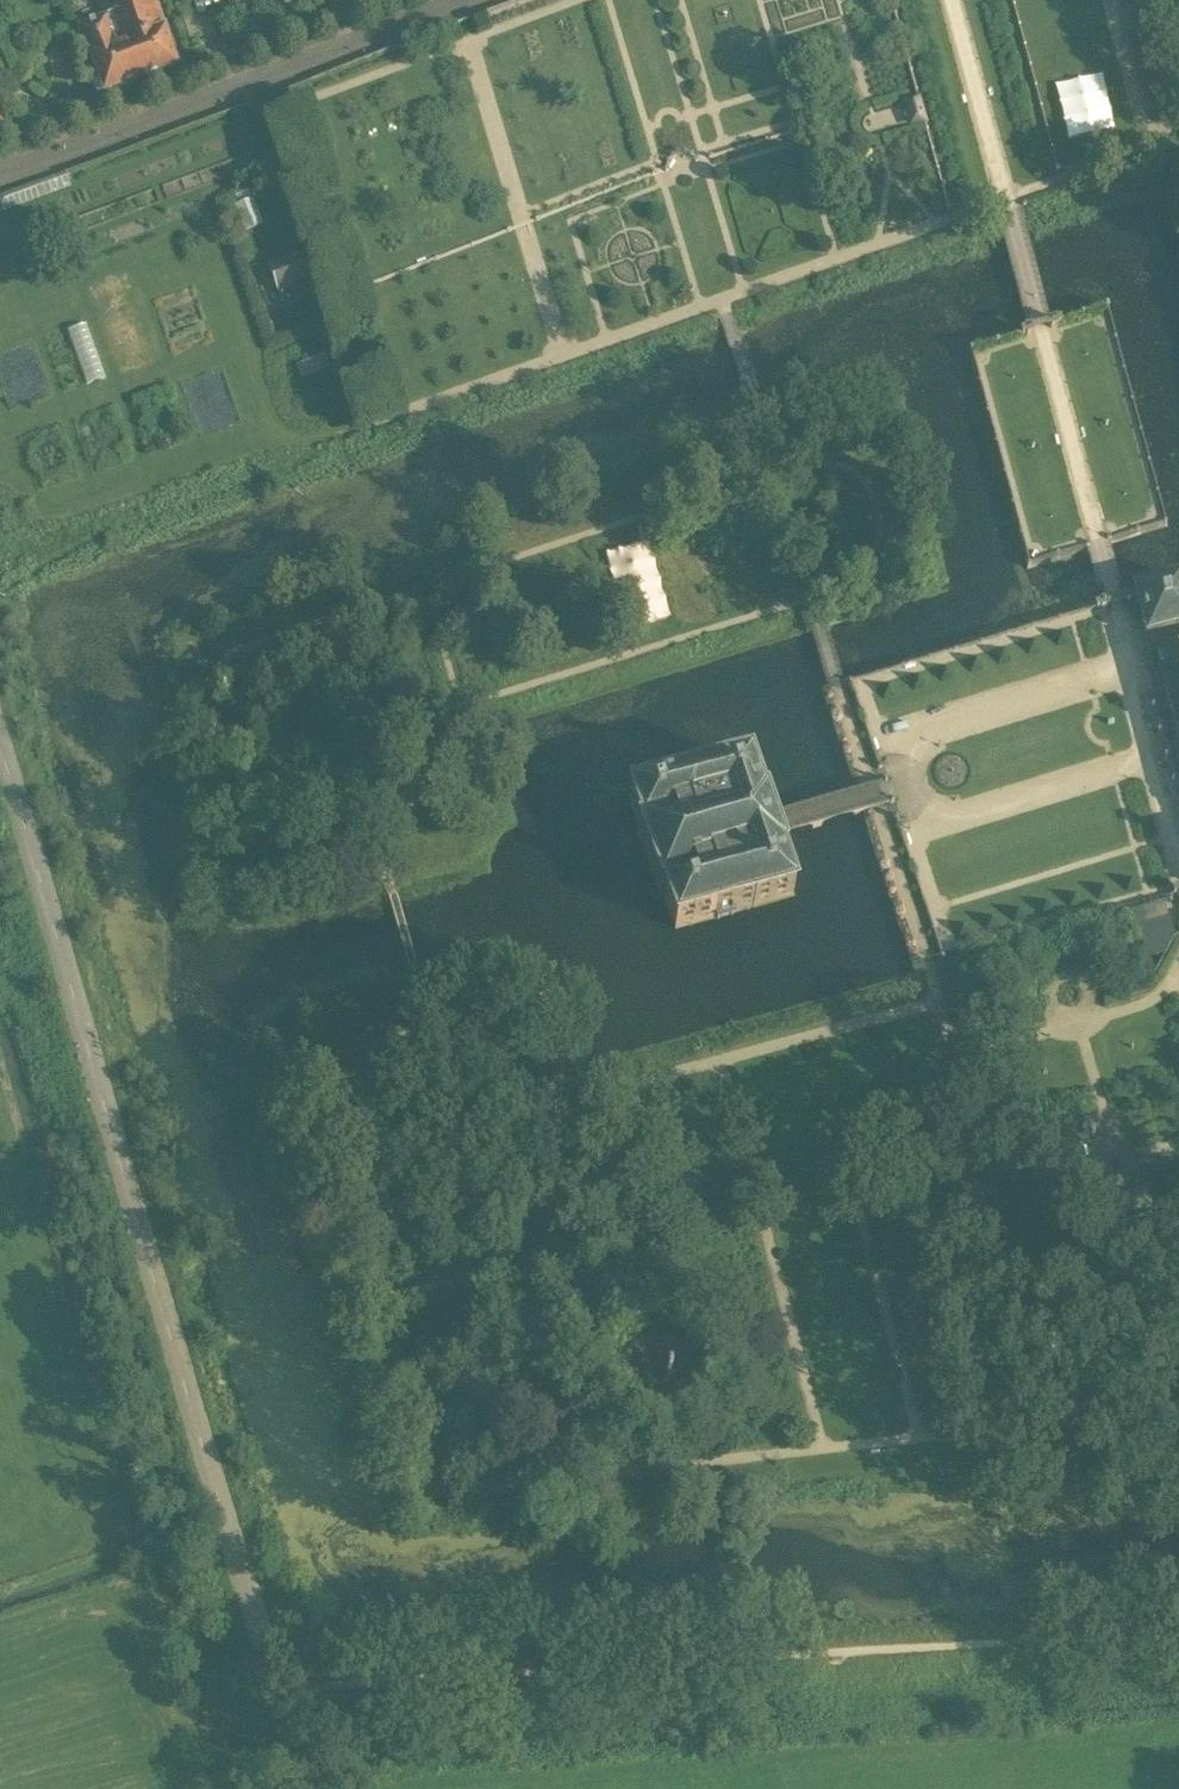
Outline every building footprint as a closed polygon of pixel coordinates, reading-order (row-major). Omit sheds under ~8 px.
[(177,66),(156,0),(100,0),(105,15),(77,25),(104,93),(177,66)] [(196,9),(223,0),(193,0),(196,9)] [(1170,83),(1147,0),(1127,0),(1149,89),(1168,84),(1170,83)] [(909,127),(926,122),(919,95),(902,100),(909,127)] [(11,128),(0,103),(0,132),(11,128)] [(253,197),(236,205),(248,230),(265,222),(253,197)] [(277,294),(319,279),(308,249),(266,264),(277,294)] [(85,383),(106,376),(88,320),(67,327),(85,383)] [(646,535),(602,547),(623,627),(667,615),(646,535)] [(1132,589),(1133,594),(1145,639),(1150,638),(1164,692),(1163,693),(1178,752),(1178,576),(1132,589)] [(761,797),(749,759),(629,796),(638,826),(637,826),(658,894),(663,892),(675,929),(794,892),(782,856),(784,856),(779,841),(776,830),(771,817),(765,796),(761,797)] [(1150,937),(1173,930),(1170,918),(1147,925),(1150,937)] [(1145,924),(1133,928),(1142,959),(1155,956),(1145,924)]
